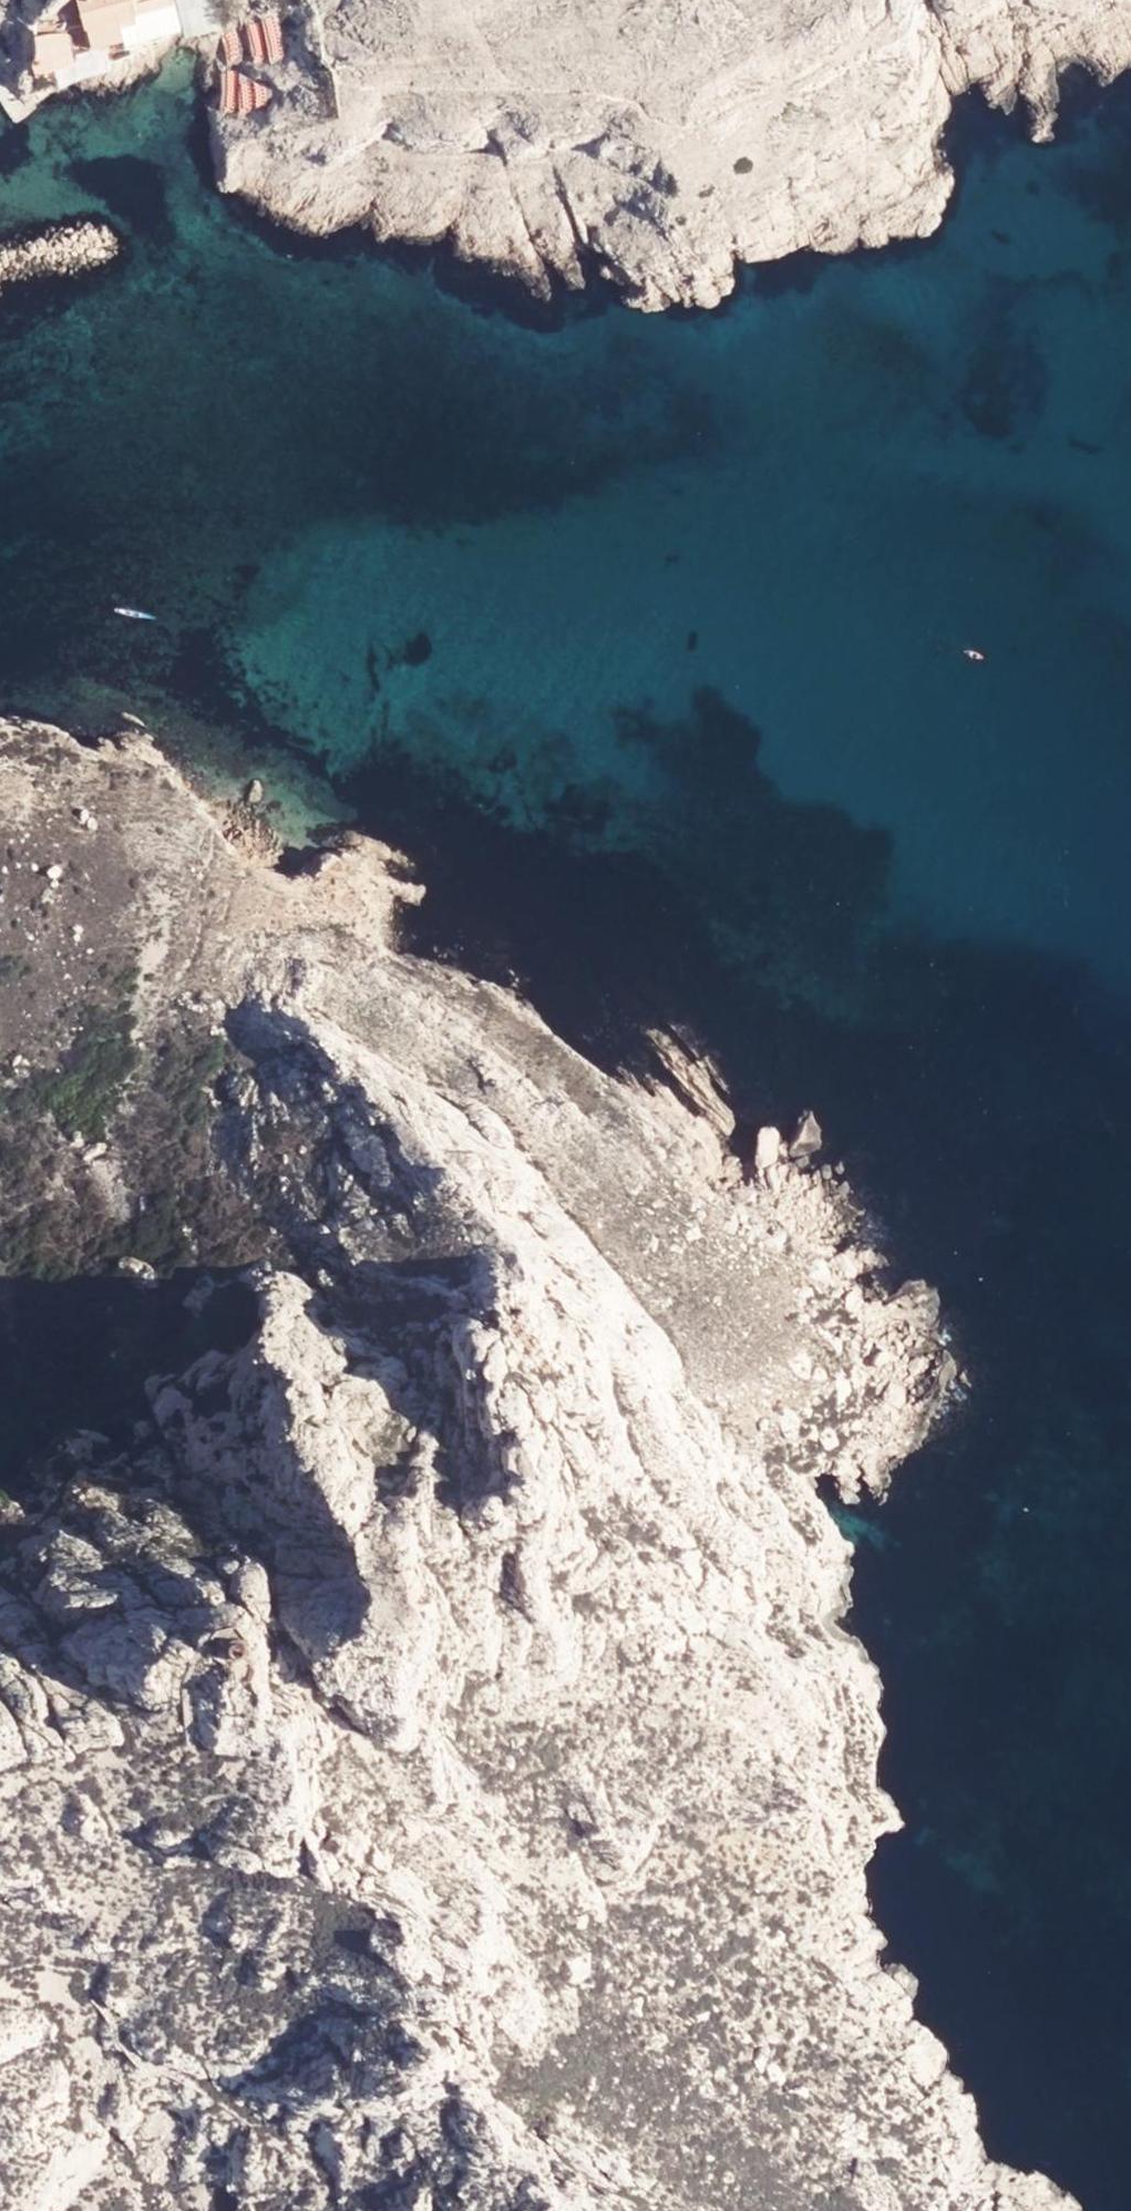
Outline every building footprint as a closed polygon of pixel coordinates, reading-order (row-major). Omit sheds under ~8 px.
[(89,49),(123,39),(125,48),(182,32),(175,0),(76,0),(89,49)] [(66,33),(35,36),(36,43),(36,49),(36,57),(34,63),(35,67),(38,75),(76,60),(66,33)]
